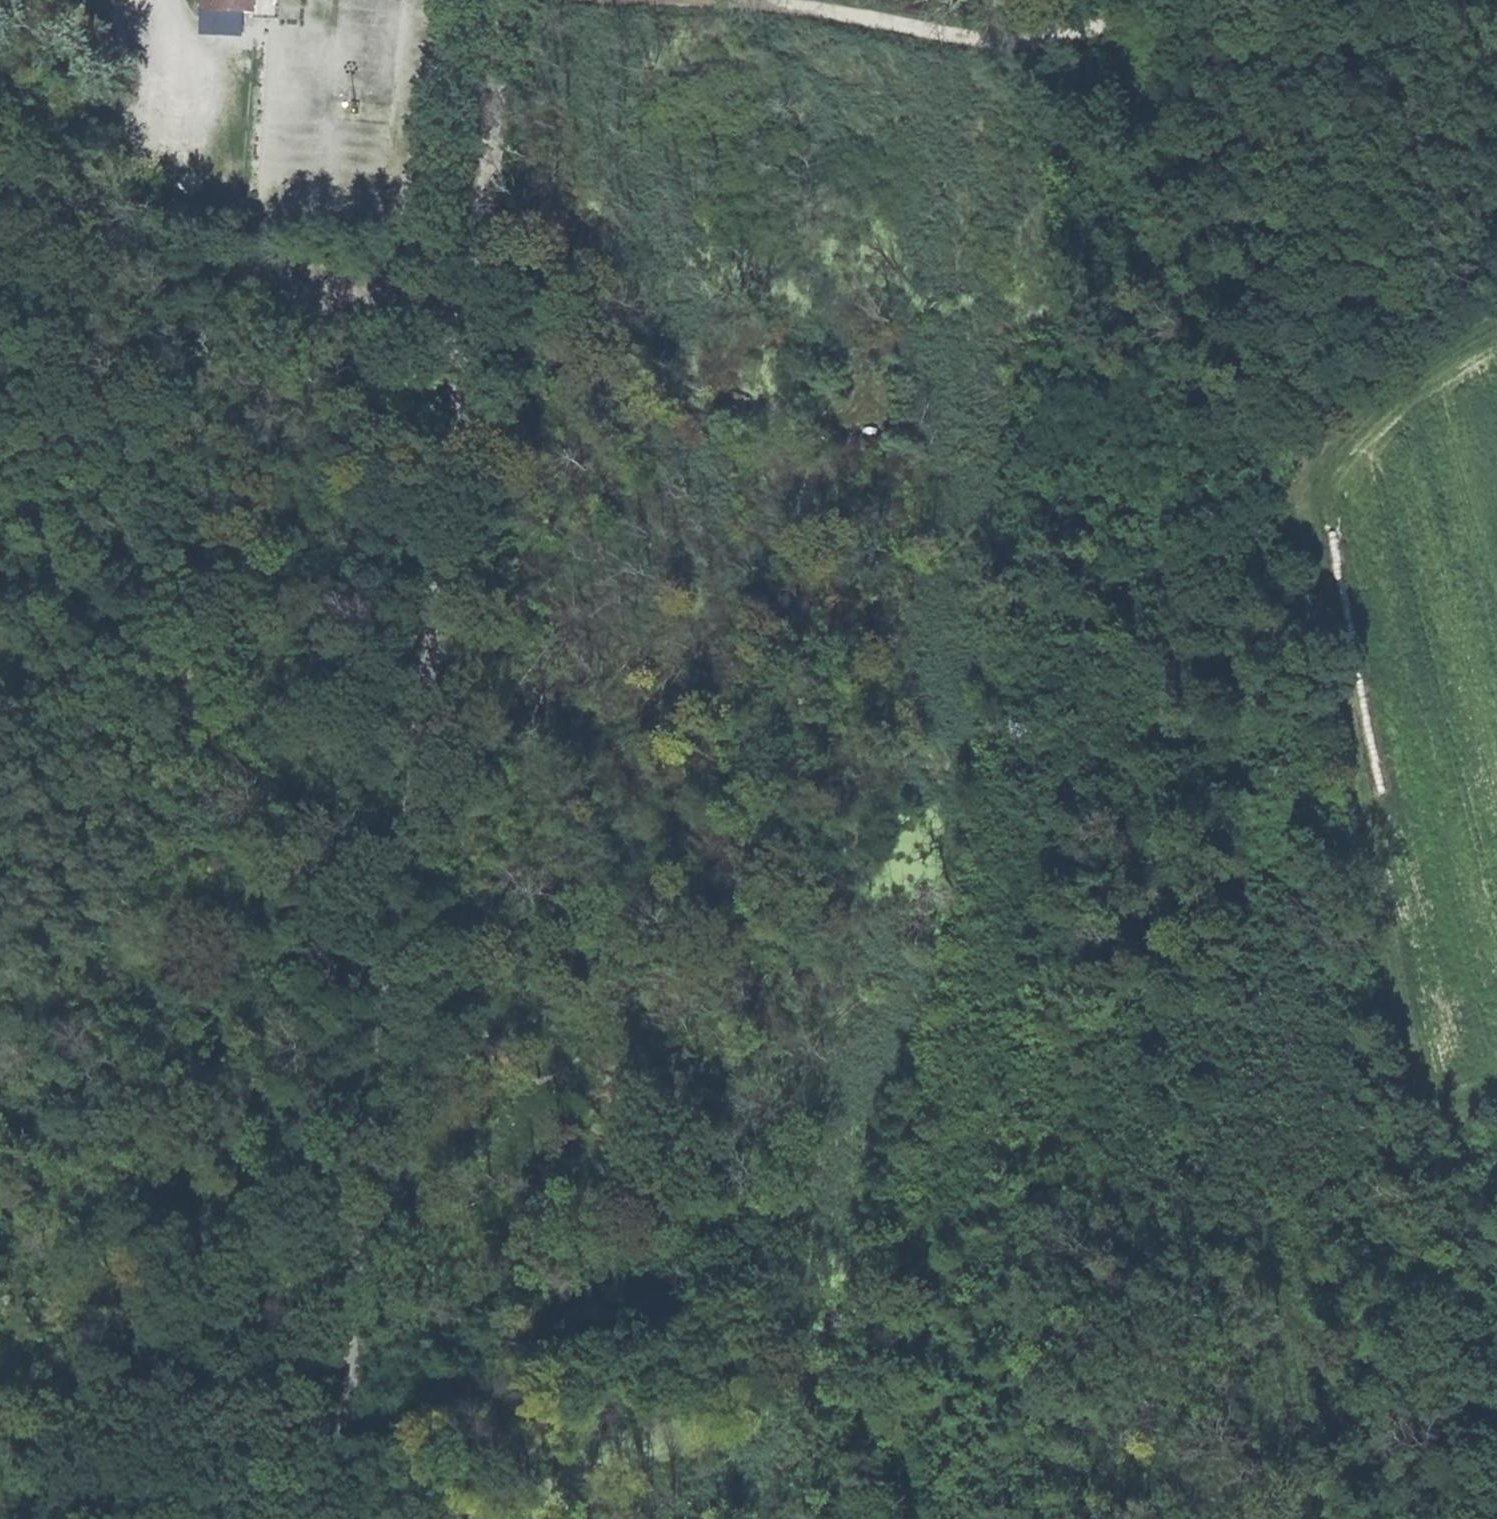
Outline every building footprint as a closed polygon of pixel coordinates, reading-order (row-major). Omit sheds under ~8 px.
[(216,9),(216,0),(206,0),(206,9),(216,9)] [(259,10),(259,0),(216,0),(216,9),(259,10)]
